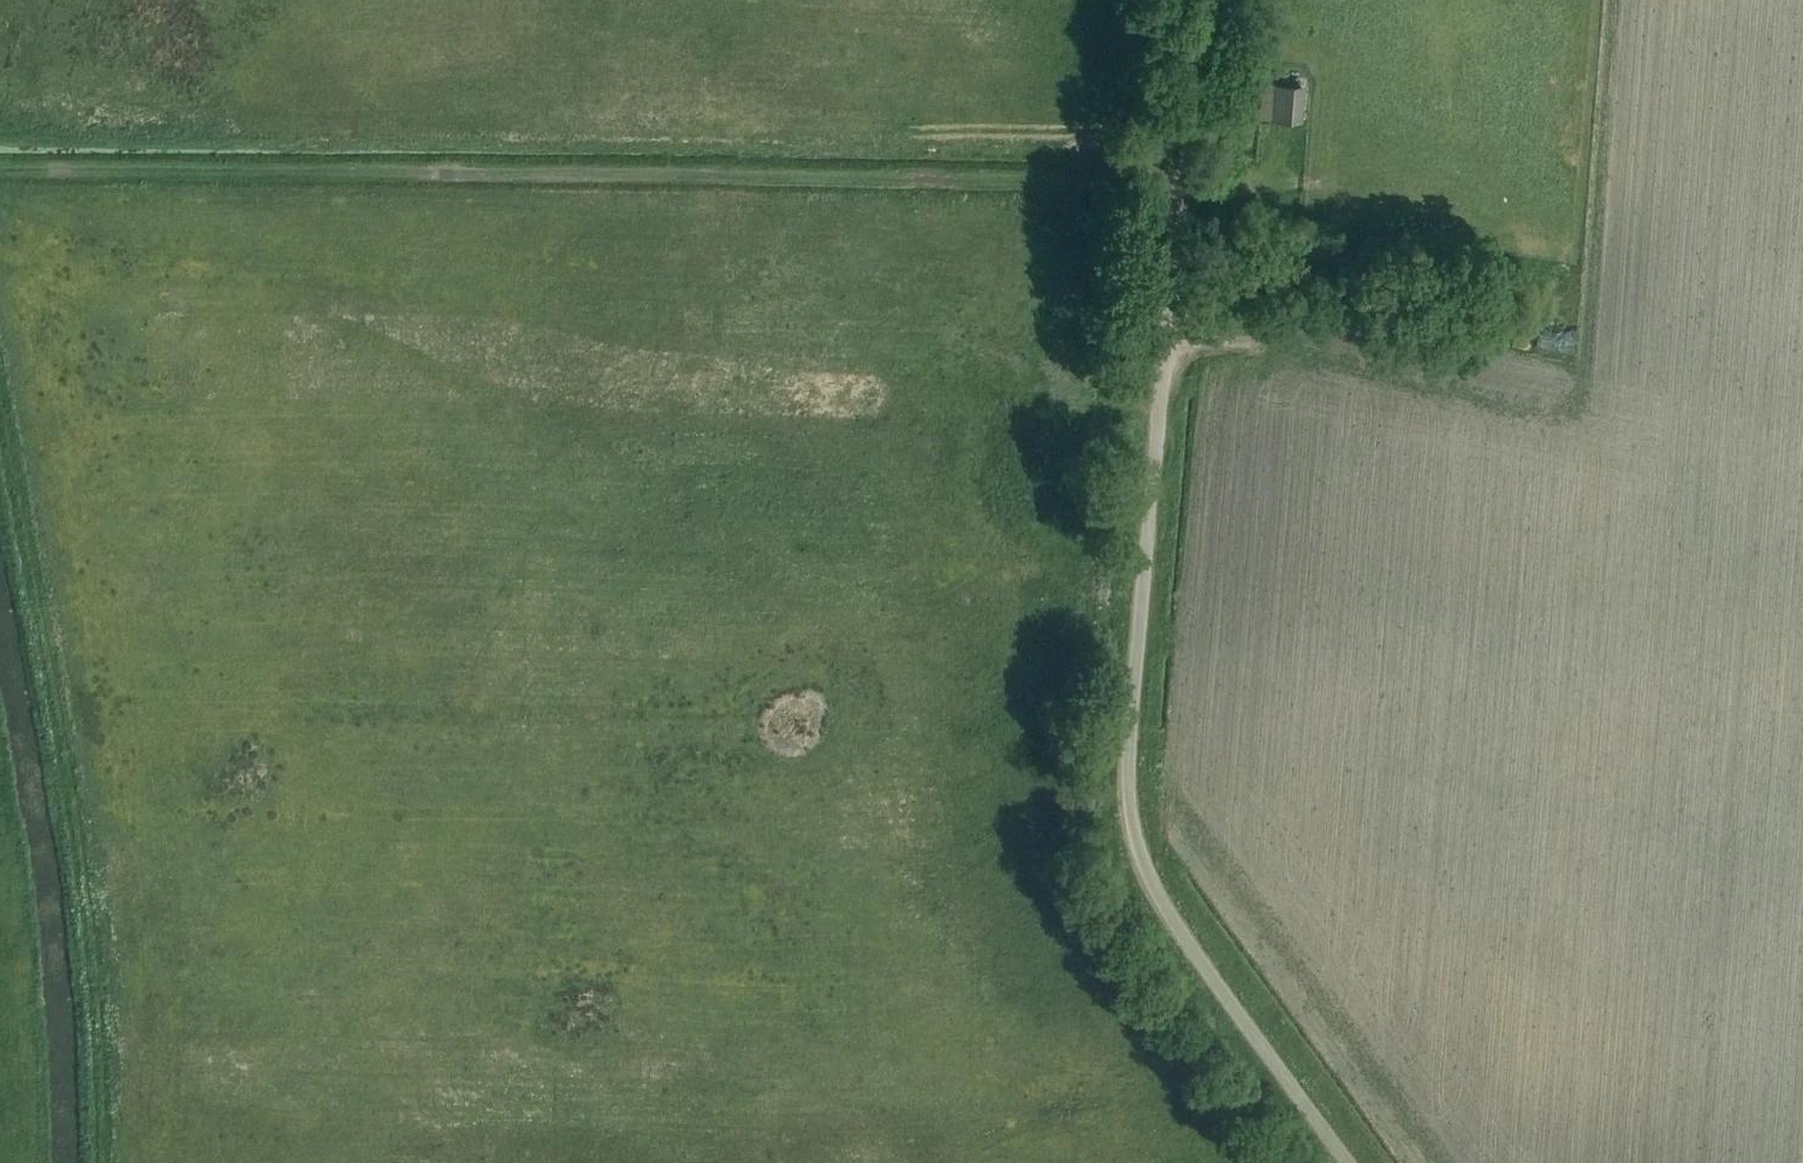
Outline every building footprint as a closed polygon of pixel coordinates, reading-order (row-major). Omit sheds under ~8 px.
[(1262,83),(1259,119),(1303,122),(1305,86),(1262,83)]
